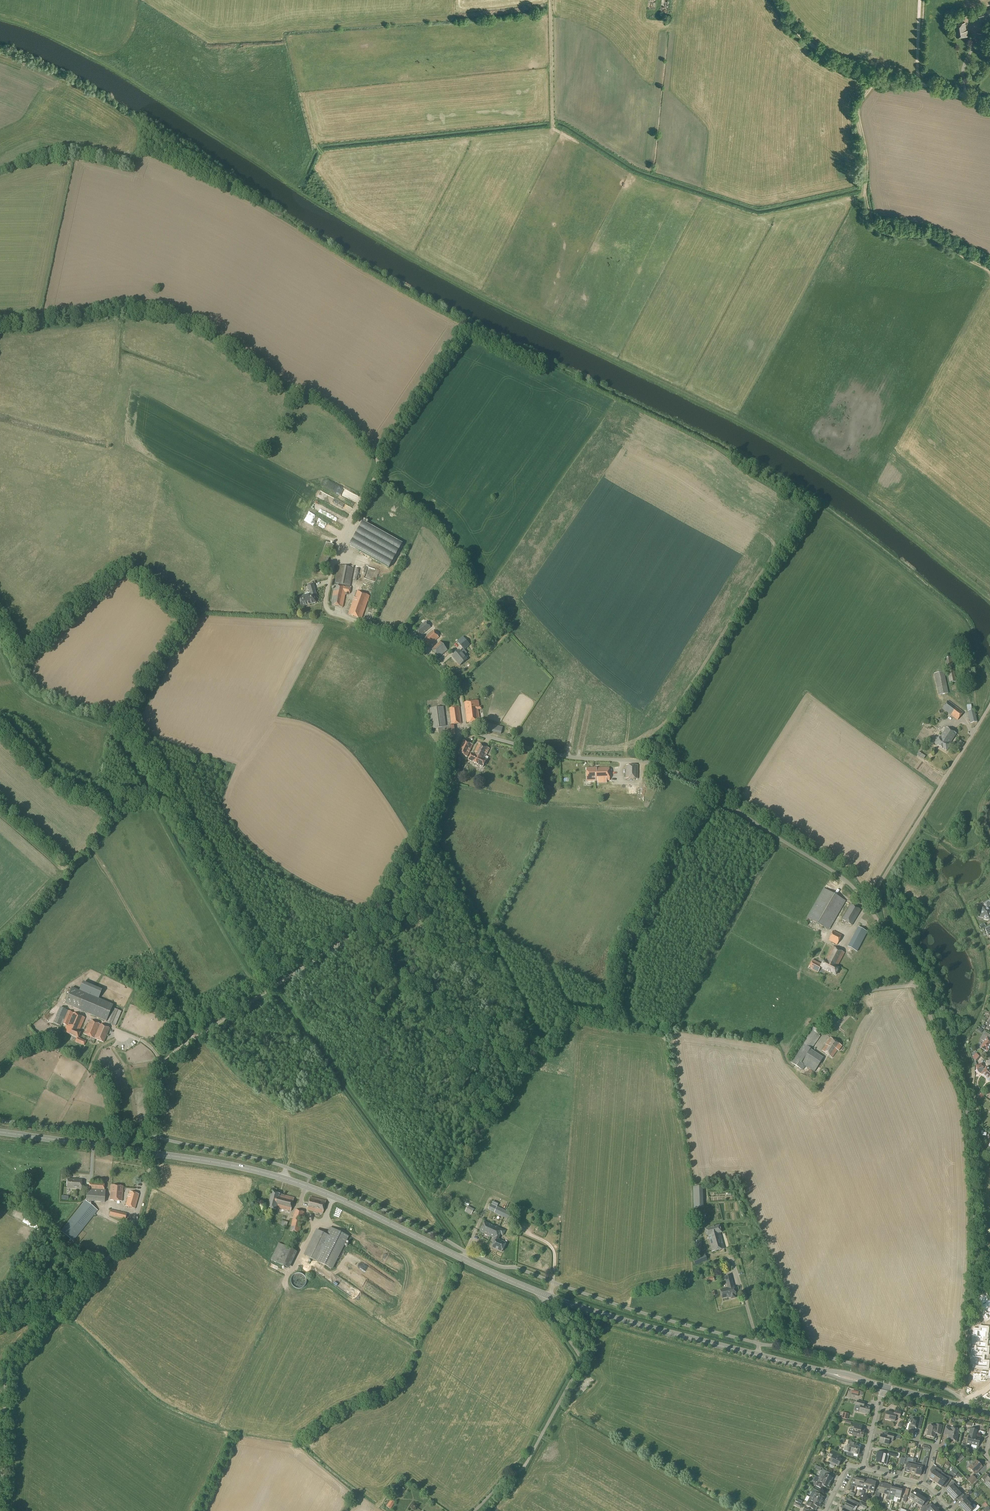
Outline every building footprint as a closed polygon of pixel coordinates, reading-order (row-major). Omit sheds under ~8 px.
[(989,19),(989,9),(979,12),(982,22),(989,19)] [(966,30),(965,22),(954,24),(956,37),(968,35),(967,30),(966,30)] [(988,30),(977,32),(980,46),(989,43),(989,39),(988,30)] [(324,493),(322,497),(334,502),(336,498),(324,493)] [(318,524),(328,530),(331,526),(321,520),(318,524)] [(363,521),(350,546),(389,568),(402,543),(363,521)] [(350,594),(351,588),(350,588),(353,568),(339,565),(331,605),(343,608),(346,593),(350,594)] [(301,607),(316,603),(314,595),(316,594),(313,584),(308,585),(310,593),(305,594),(305,596),(298,598),(301,607)] [(361,619),(370,596),(357,591),(348,615),(361,619)] [(420,636),(430,627),(426,622),(416,630),(420,636)] [(429,646),(439,638),(433,631),(423,639),(429,646)] [(464,650),(470,645),(463,637),(457,642),(464,650)] [(441,642),(431,649),(438,658),(448,650),(441,642)] [(459,651),(452,657),(460,666),(467,660),(464,656),(467,653),(464,650),(461,653),(459,651)] [(950,683),(956,682),(951,657),(945,658),(950,683)] [(939,695),(948,693),(943,672),(934,674),(939,695)] [(479,707),(478,701),(464,703),(467,723),(480,721),(478,710),(482,709),(481,707),(479,707)] [(957,720),(963,713),(948,701),(942,709),(957,720)] [(446,727),(443,707),(430,709),(432,729),(438,728),(440,738),(455,736),(454,726),(446,727)] [(452,725),(461,724),(459,708),(450,709),(452,725)] [(971,724),(977,722),(974,710),(968,712),(971,724)] [(501,734),(503,727),(484,722),(482,729),(501,734)] [(933,728),(925,722),(922,725),(931,731),(933,728)] [(951,742),(956,734),(946,728),(939,738),(938,738),(935,744),(946,751),(950,746),(959,751),(964,743),(960,741),(957,745),(953,742),(952,745),(950,744),(951,742)] [(467,757),(473,745),(463,740),(458,753),(467,757)] [(486,756),(490,749),(479,744),(474,755),(472,754),(468,761),(483,767),(486,761),(485,760),(486,757),(486,756)] [(638,779),(638,766),(626,765),(626,779),(638,779)] [(610,780),(609,768),(595,768),(587,768),(587,782),(595,781),(595,782),(597,782),(597,781),(610,780)] [(829,930),(845,901),(824,889),(807,918),(829,930)] [(989,907),(989,902),(989,900),(984,903),(986,906),(985,909),(983,908),(980,908),(977,917),(980,918),(989,920),(989,919),(989,910),(989,907)] [(852,925),(861,910),(851,905),(842,920),(852,925)] [(857,952),(857,951),(867,932),(858,928),(848,947),(855,951),(857,952)] [(837,945),(842,936),(833,931),(829,940),(837,945)] [(837,967),(844,953),(832,947),(825,961),(823,960),(821,965),(817,963),(813,960),(809,968),(818,973),(821,967),(836,975),(839,968),(837,967)] [(79,991),(77,990),(72,988),(65,1004),(79,1010),(106,1022),(113,1005),(98,999),(102,990),(83,982),(79,991)] [(79,1032),(85,1018),(73,1013),(60,1007),(53,1023),(61,1027),(63,1024),(67,1026),(64,1033),(76,1038),(75,1042),(84,1046),(86,1041),(78,1038),(81,1033),(79,1032)] [(115,1026),(121,1012),(113,1009),(107,1023),(115,1026)] [(103,1043),(109,1028),(90,1020),(84,1034),(103,1043)] [(821,1032),(813,1027),(811,1031),(811,1030),(802,1043),(790,1062),(802,1070),(805,1066),(814,1072),(823,1058),(811,1050),(820,1037),(819,1036),(821,1032)] [(989,1047),(989,1040),(989,1039),(989,1036),(985,1032),(980,1040),(984,1042),(980,1048),(987,1052),(989,1047)] [(838,1051),(842,1046),(830,1038),(826,1045),(822,1051),(832,1058),(837,1050),(838,1051)] [(974,1063),(974,1066),(976,1066),(977,1070),(980,1069),(981,1070),(983,1072),(981,1074),(987,1078),(987,1079),(987,1080),(988,1081),(989,1081),(989,1080),(989,1070),(986,1067),(984,1070),(983,1069),(983,1068),(984,1067),(982,1064),(980,1058),(974,1063)] [(81,1189),(82,1180),(68,1179),(67,1188),(81,1189)] [(104,1190),(104,1184),(89,1183),(89,1189),(87,1189),(86,1201),(104,1203),(105,1190),(104,1190)] [(122,1196),(122,1193),(123,1187),(111,1186),(110,1201),(122,1202),(122,1196)] [(704,1203),(703,1186),(693,1187),(694,1208),(704,1207),(704,1203)] [(129,1193),(128,1196),(125,1206),(135,1209),(139,1194),(130,1192),(129,1193)] [(277,1194),(272,1192),(268,1208),(276,1210),(276,1208),(277,1209),(278,1208),(291,1212),(294,1198),(279,1194),(278,1193),(277,1194)] [(323,1214),(326,1201),(310,1197),(307,1210),(323,1214)] [(73,1241),(97,1210),(85,1201),(61,1232),(73,1241)] [(503,1217),(506,1211),(491,1204),(488,1210),(503,1217)] [(125,1219),(127,1214),(110,1210),(109,1216),(125,1219)] [(299,1234),(305,1212),(295,1210),(290,1231),(299,1234)] [(506,1211),(503,1217),(509,1220),(509,1218),(514,1221),(516,1216),(511,1214),(506,1211)] [(494,1238),(498,1228),(485,1222),(480,1232),(494,1238)] [(724,1249),(720,1233),(722,1233),(720,1226),(705,1229),(707,1236),(708,1236),(712,1252),(724,1249)] [(348,1236),(330,1227),(327,1235),(317,1230),(304,1255),(332,1269),(348,1236)] [(498,1228),(494,1238),(492,1242),(494,1242),(492,1247),(502,1252),(506,1243),(498,1240),(501,1235),(503,1236),(505,1231),(503,1230),(502,1230),(498,1228)] [(289,1269),(298,1252),(279,1243),(271,1260),(289,1269)] [(704,1255),(701,1256),(693,1259),(695,1266),(707,1261),(705,1254),(704,1255)] [(367,1269),(365,1272),(373,1277),(375,1274),(367,1269)] [(305,1281),(305,1280),(305,1278),(304,1277),(303,1276),(302,1275),(300,1274),(298,1274),(297,1274),(296,1274),(294,1274),(293,1275),(292,1276),(291,1277),(291,1279),(290,1280),(290,1281),(290,1283),(291,1284),(291,1286),(292,1286),(293,1287),(295,1288),(297,1289),(298,1289),(299,1289),(301,1288),(302,1288),(303,1287),(304,1286),(305,1285),(305,1283),(305,1281)] [(733,1287),(732,1281),(730,1275),(725,1276),(728,1288),(720,1290),(722,1298),(731,1296),(731,1298),(732,1299),(735,1298),(735,1297),(735,1295),(736,1295),(734,1287),(733,1287)] [(985,1307),(989,1304),(989,1297),(988,1299),(984,1293),(979,1297),(985,1307)] [(974,1354),(973,1359),(983,1360),(983,1356),(987,1356),(987,1352),(977,1351),(976,1354),(974,1354)] [(983,1360),(973,1359),(973,1365),(975,1365),(975,1369),(986,1370),(986,1365),(982,1365),(983,1360)] [(974,1376),(973,1382),(977,1382),(976,1383),(980,1384),(980,1382),(984,1383),(984,1377),(987,1377),(987,1374),(981,1374),(981,1377),(974,1376)] [(585,1390),(588,1387),(582,1382),(579,1384),(585,1390)] [(856,1406),(855,1411),(859,1412),(869,1415),(870,1407),(864,1406),(865,1403),(857,1401),(856,1406)] [(899,1419),(901,1412),(895,1410),(894,1414),(887,1412),(885,1419),(894,1422),(895,1418),(899,1419)] [(921,1426),(923,1418),(920,1417),(919,1420),(912,1419),(911,1420),(908,1430),(914,1431),(916,1431),(916,1429),(917,1429),(918,1425),(921,1426)] [(862,1438),(865,1430),(861,1429),(862,1425),(853,1423),(851,1428),(849,1430),(848,1433),(849,1435),(852,1436),(862,1438)] [(928,1430),(927,1436),(934,1438),(935,1434),(940,1435),(942,1426),(936,1424),(936,1427),(929,1425),(929,1426),(928,1426),(927,1430),(928,1430)] [(956,1441),(959,1430),(950,1428),(945,1427),(944,1434),(949,1435),(948,1439),(956,1441)] [(970,1430),(967,1443),(978,1446),(980,1439),(975,1438),(977,1431),(971,1429),(967,1428),(967,1429),(970,1430)] [(893,1442),(894,1434),(890,1433),(889,1436),(881,1434),(879,1442),(888,1445),(889,1441),(893,1442)] [(854,1446),(855,1443),(848,1441),(847,1446),(846,1446),(845,1446),(844,1447),(844,1450),(844,1451),(845,1451),(848,1452),(858,1455),(860,1448),(854,1446)] [(838,1466),(841,1460),(836,1457),(837,1454),(831,1451),(828,1457),(832,1458),(830,1462),(830,1463),(830,1465),(829,1465),(830,1467),(831,1468),(832,1468),(833,1468),(834,1467),(835,1465),(838,1466)] [(883,1464),(886,1454),(877,1452),(877,1455),(878,1456),(876,1463),(883,1464)] [(912,1462),(909,1461),(909,1460),(908,1459),(908,1456),(905,1455),(905,1458),(903,1464),(906,1465),(904,1472),(910,1473),(912,1462)] [(917,1466),(918,1463),(915,1463),(916,1459),(913,1458),(912,1462),(910,1473),(915,1475),(917,1466)] [(982,1467),(976,1461),(973,1463),(970,1466),(969,1468),(974,1474),(982,1467)] [(917,1466),(915,1475),(920,1476),(922,1469),(925,1470),(926,1464),(923,1463),(923,1464),(922,1463),(921,1464),(918,1463),(917,1466)] [(933,1481),(940,1470),(933,1465),(930,1470),(932,1472),(928,1478),(933,1481)] [(830,1484),(830,1483),(833,1478),(827,1476),(828,1473),(822,1470),(821,1473),(824,1475),(822,1479),(822,1480),(830,1484)] [(943,1475),(941,1473),(942,1471),(940,1470),(933,1481),(937,1484),(943,1475)] [(943,1475),(937,1484),(942,1487),(946,1481),(948,1483),(952,1478),(949,1476),(949,1477),(947,1476),(944,1474),(943,1475)] [(987,1474),(982,1479),(984,1481),(985,1480),(989,1485),(989,1475),(989,1476),(987,1474)] [(977,1480),(972,1475),(969,1478),(967,1476),(964,1478),(967,1480),(972,1486),(977,1480)] [(822,1480),(822,1479),(819,1477),(816,1483),(814,1482),(813,1485),(821,1489),(822,1486),(828,1489),(831,1484),(830,1483),(830,1484),(822,1480)] [(857,1487),(859,1479),(853,1478),(850,1491),(852,1491),(853,1486),(857,1487)] [(870,1480),(868,1490),(871,1491),(870,1496),(873,1496),(876,1482),(870,1480)] [(957,1490),(960,1487),(957,1485),(955,1483),(953,1481),(948,1485),(950,1487),(946,1491),(950,1496),(957,1490)] [(883,1494),(886,1484),(880,1483),(878,1491),(876,1490),(874,1499),(878,1500),(880,1493),(883,1494)] [(811,1494),(810,1497),(821,1502),(821,1503),(822,1503),(824,1498),(818,1495),(819,1492),(813,1489),(812,1492),(813,1492),(811,1494)] [(961,1494),(957,1490),(950,1496),(954,1501),(957,1498),(959,1500),(964,1496),(962,1493),(961,1494)] [(913,1501),(917,1494),(913,1491),(908,1498),(913,1501)] [(921,1498),(922,1497),(917,1494),(913,1501),(911,1504),(912,1505),(914,1502),(917,1504),(921,1498)] [(963,1510),(971,1503),(967,1498),(968,1497),(966,1495),(961,1499),(964,1501),(959,1506),(963,1510)] [(821,1503),(821,1502),(810,1497),(809,1497),(807,1502),(805,1506),(811,1508),(813,1505),(818,1508),(819,1507),(820,1508),(821,1505),(820,1504),(821,1503)] [(926,1500),(922,1497),(921,1498),(917,1504),(922,1507),(919,1510),(920,1510),(923,1510),(926,1507),(923,1505),(926,1500)] [(390,1509),(395,1502),(391,1499),(386,1506),(390,1509)] [(844,1506),(846,1507),(852,1510),(855,1510),(857,1507),(857,1508),(858,1505),(859,1504),(850,1499),(850,1500),(848,1502),(846,1501),(844,1506)] [(970,1504),(972,1503),(971,1503),(963,1510),(964,1510),(972,1510),(973,1510),(976,1510),(980,1508),(977,1505),(976,1507),(974,1504),(972,1506),(970,1504)]
